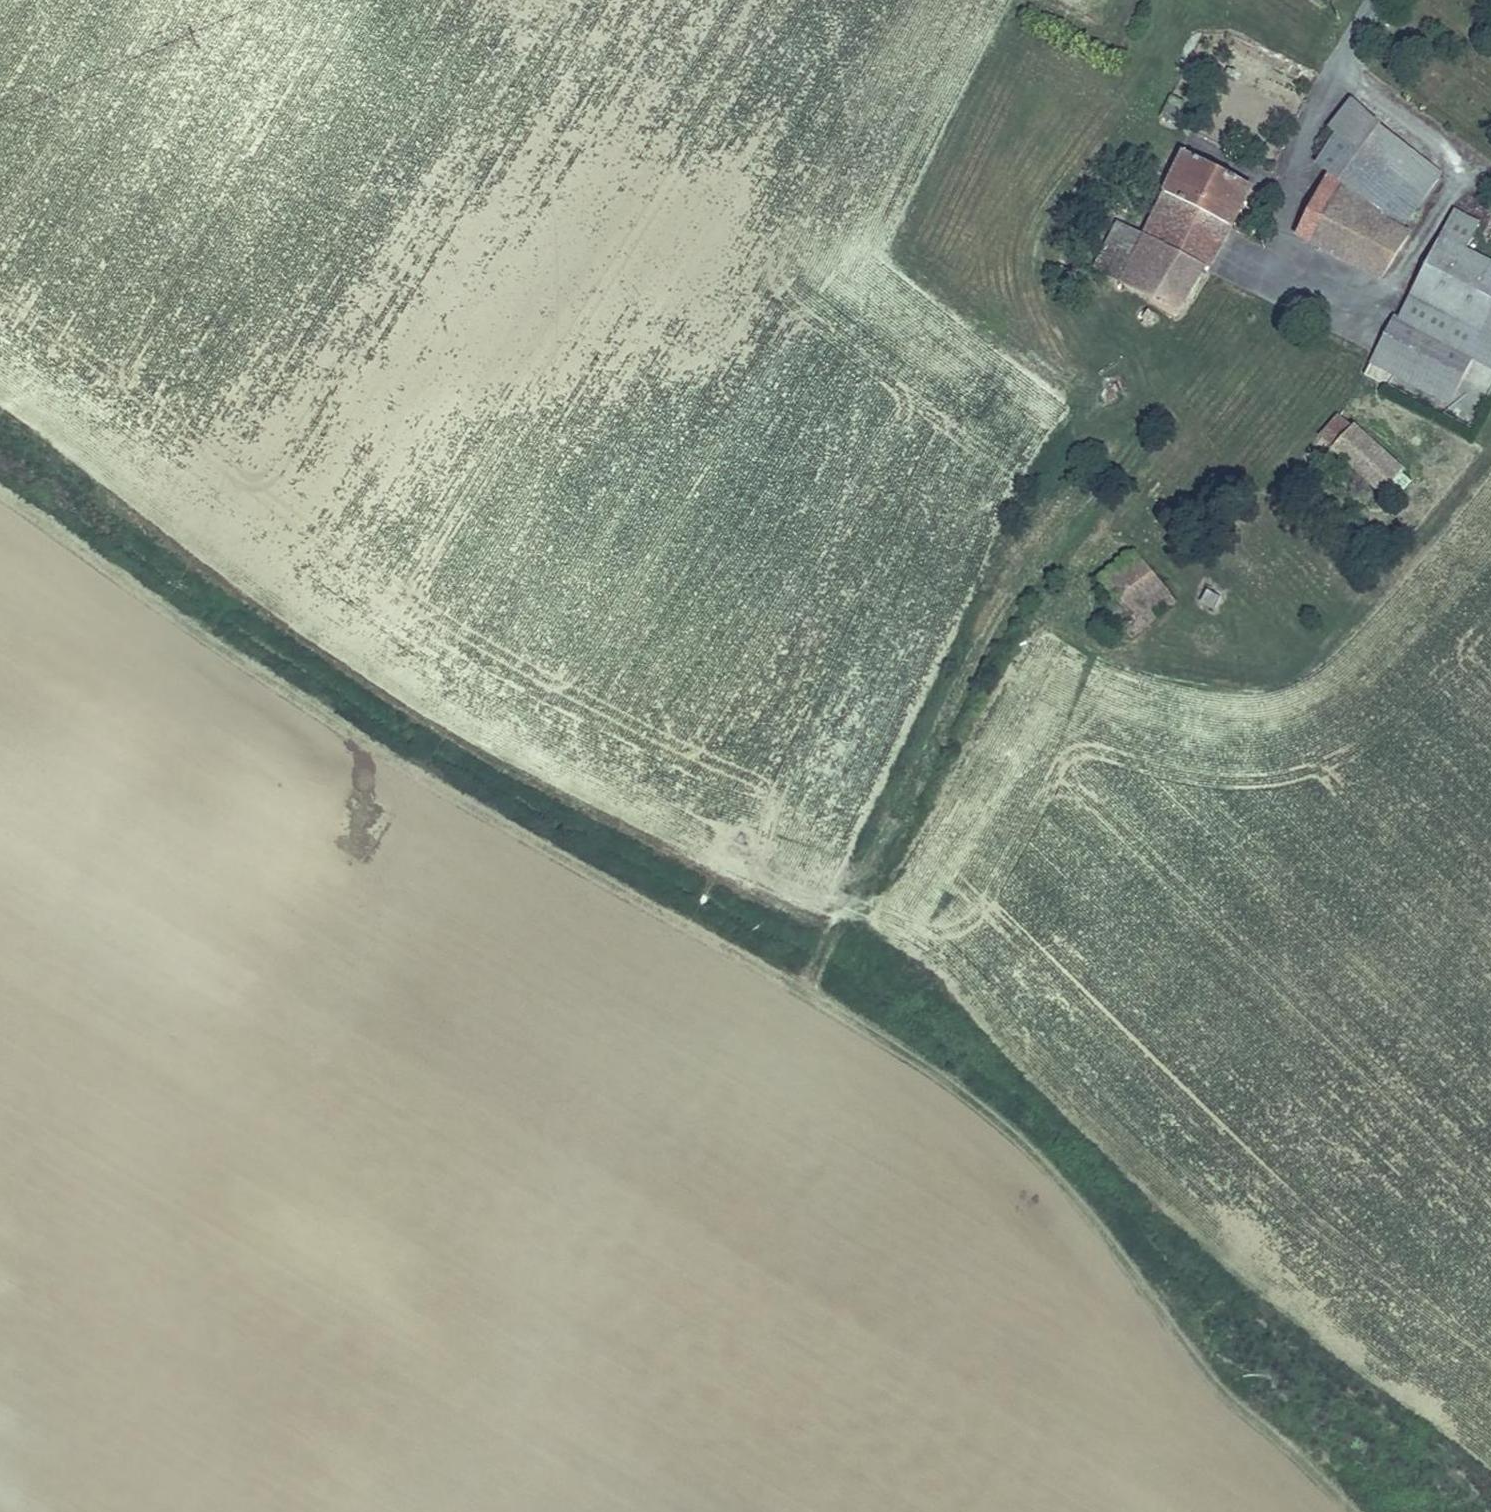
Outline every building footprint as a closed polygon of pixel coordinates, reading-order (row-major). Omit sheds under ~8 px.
[(1377,157),(1390,135),(1371,121),(1355,98),(1339,124),(1347,132),(1331,163),(1339,169),(1305,229),(1357,261),(1385,221),(1410,184),(1377,157)] [(1427,161),(1390,135),(1377,157),(1410,184),(1427,161)] [(1201,271),(1246,182),(1191,153),(1145,245),(1201,271)] [(1427,161),(1410,184),(1385,221),(1406,234),(1446,174),(1427,161)] [(1257,187),(1246,182),(1201,271),(1179,312),(1187,316),(1211,268),(1218,267),(1257,187)] [(1415,294),(1490,332),(1490,264),(1468,252),(1482,222),(1456,212),(1415,294)] [(1385,221),(1357,261),(1379,274),(1406,234),(1385,221)] [(1123,282),(1145,245),(1117,228),(1096,270),(1120,283),(1123,282)] [(1179,312),(1201,271),(1145,245),(1123,282),(1179,312)] [(1415,294),(1384,355),(1451,390),(1469,357),(1490,369),(1490,332),(1415,294)] [(1385,493),(1404,470),(1343,416),(1324,436),(1385,493)] [(1169,612),(1135,559),(1102,582),(1136,633),(1169,612)]
